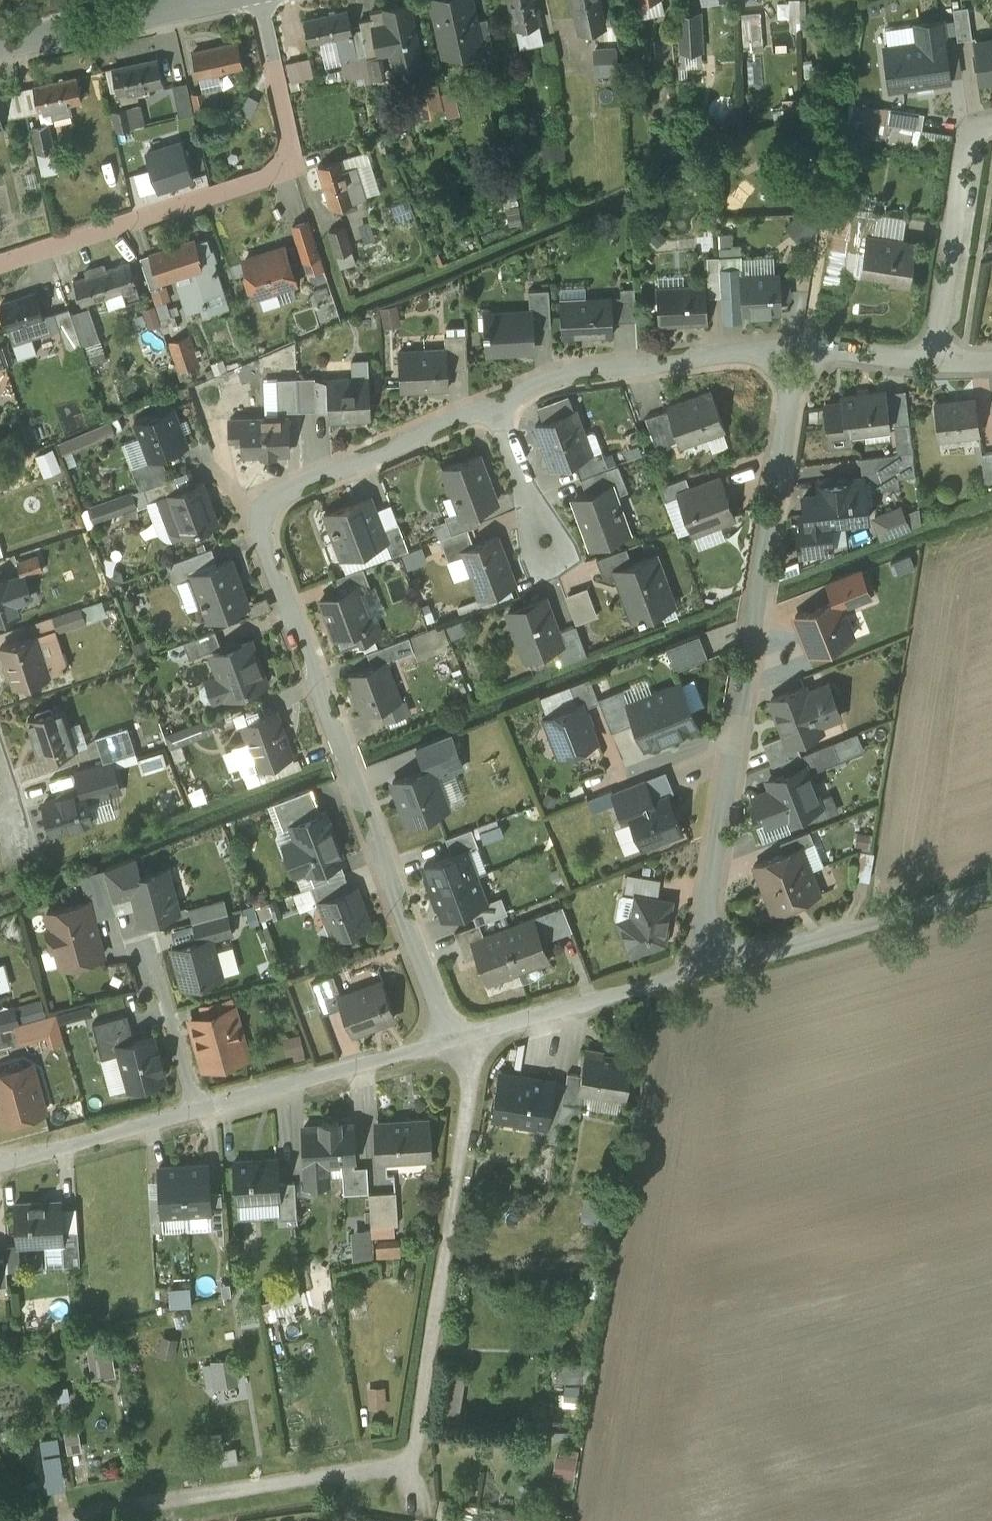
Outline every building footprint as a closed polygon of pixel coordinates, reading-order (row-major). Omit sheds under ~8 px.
[(443,54),(459,51),(458,49),(480,44),(480,46),(482,46),(476,20),(472,0),(432,0),(443,54)] [(516,27),(540,22),(535,0),(510,0),(516,27)] [(580,30),(601,26),(604,22),(599,0),(574,0),(580,30)] [(409,3),(371,11),(372,17),(380,53),(393,51),(396,66),(421,61),(409,3)] [(968,5),(953,7),(958,39),(973,37),(968,5)] [(348,9),(305,19),(310,43),(336,37),(341,59),(358,55),(348,9)] [(700,14),(679,15),(680,36),(697,35),(698,48),(702,48),(700,14)] [(372,17),(360,20),(367,56),(380,53),(372,17)] [(495,53),(487,17),(476,20),(482,46),(480,46),(482,56),(495,53)] [(942,19),(916,23),(919,43),(888,47),(884,48),(890,88),(951,79),(942,19)] [(888,47),(919,43),(916,23),(886,28),(888,47)] [(697,35),(680,36),(681,65),(699,64),(698,48),(697,35)] [(976,41),(982,81),(991,80),(991,39),(976,41)] [(237,42),(193,51),(199,76),(242,66),(237,42)] [(618,47),(594,47),(595,70),(619,69),(618,47)] [(314,56),(290,62),(295,82),(319,76),(314,56)] [(157,59),(113,68),(118,94),(119,93),(162,83),(162,84),(163,84),(157,59)] [(77,76),(33,86),(39,110),(51,107),(53,117),(71,113),(69,103),(82,101),(77,76)] [(437,78),(412,84),(418,114),(445,109),(437,78)] [(187,82),(173,85),(180,117),(194,114),(187,82)] [(33,86),(22,88),(28,113),(39,110),(33,86)] [(0,93),(0,108),(2,119),(28,113),(22,88),(0,93)] [(204,91),(192,93),(196,110),(207,107),(204,91)] [(886,123),(889,108),(851,102),(851,104),(848,117),(886,123)] [(141,105),(128,107),(132,128),(134,138),(148,135),(141,105)] [(128,107),(113,111),(117,131),(132,128),(128,107)] [(921,113),(889,108),(886,123),(918,128),(921,113)] [(49,123),(32,127),(40,164),(56,161),(49,123)] [(146,154),(158,189),(194,177),(182,142),(146,154)] [(367,150),(342,158),(345,169),(355,165),(364,194),(380,189),(367,150)] [(342,158),(318,165),(332,208),(355,200),(365,197),(364,194),(355,165),(345,169),(342,158)] [(408,198),(393,204),(398,220),(413,215),(408,198)] [(851,211),(834,208),(833,214),(828,247),(845,250),(848,232),(851,211)] [(877,215),(851,211),(848,232),(874,236),(877,215)] [(308,220),(293,224),(304,259),(319,254),(308,220)] [(356,261),(345,225),(329,229),(341,266),(356,261)] [(874,236),(848,232),(845,250),(847,250),(871,254),(868,270),(891,274),(890,280),(909,283),(916,242),(874,236)] [(194,240),(152,254),(160,278),(193,267),(196,276),(194,279),(179,284),(188,311),(209,304),(206,295),(223,290),(206,238),(195,242),(194,240)] [(285,246),(245,259),(248,270),(246,275),(250,289),(255,291),(255,293),(296,280),(285,246)] [(845,250),(828,247),(821,291),(840,294),(847,250),(845,250)] [(160,278),(152,254),(141,258),(151,289),(163,285),(160,278)] [(319,254),(304,259),(308,273),(323,268),(319,254)] [(130,261),(106,268),(105,263),(86,269),(87,275),(74,279),(82,303),(123,289),(127,301),(141,296),(130,261)] [(743,267),(720,269),(721,295),(742,294),(741,276),(743,276),(743,267)] [(721,295),(720,269),(708,270),(709,295),(721,295)] [(743,276),(741,276),(742,294),(743,311),(781,309),(780,274),(743,276)] [(296,280),(255,293),(260,308),(294,297),(296,280)] [(705,284),(658,287),(660,323),(706,321),(705,284)] [(635,287),(621,288),(621,296),(612,296),(613,321),(619,320),(619,316),(635,315),(635,320),(637,319),(635,287)] [(549,289),(529,290),(530,311),(531,311),(532,326),(551,325),(549,289)] [(35,291),(1,302),(14,341),(53,329),(47,313),(43,314),(35,291)] [(613,321),(612,296),(560,299),(563,336),(614,334),(613,321)] [(70,306),(54,311),(67,349),(83,344),(70,306)] [(530,311),(490,313),(491,327),(485,328),(485,333),(487,332),(488,351),(533,349),(532,326),(531,311),(530,311)] [(466,333),(445,335),(446,349),(446,352),(447,352),(448,368),(468,367),(466,333)] [(189,335),(171,342),(179,368),(198,362),(189,335)] [(446,349),(400,351),(402,390),(449,387),(448,368),(447,352),(446,352),(446,349)] [(368,360),(351,361),(352,377),(315,379),(317,410),(329,409),(330,421),(371,419),(368,360)] [(297,377),(283,378),(284,411),(299,410),(297,377)] [(315,379),(315,377),(297,377),(299,410),(317,410),(315,379)] [(885,391),(889,425),(894,424),(909,422),(906,389),(885,391)] [(711,390),(668,405),(669,409),(680,441),(682,445),(725,430),(711,390)] [(885,391),(842,396),(842,402),(826,404),(830,443),(850,441),(848,430),(889,425),(885,391)] [(974,401),(961,402),(960,400),(934,403),(938,437),(979,432),(974,398),(973,398),(974,401)] [(174,406),(135,421),(149,460),(160,456),(189,445),(174,406)] [(575,409),(536,424),(552,467),(574,459),(591,453),(591,452),(584,433),(575,409)] [(669,409),(646,416),(658,449),(680,441),(669,409)] [(278,416),(231,418),(232,436),(244,435),(245,454),(288,452),(286,416),(285,416),(278,416)] [(108,420),(56,442),(60,453),(113,431),(108,420)] [(909,422),(894,424),(897,452),(912,450),(909,422)] [(602,448),(596,432),(592,430),(584,433),(591,452),(602,448)] [(39,455),(47,477),(65,470),(57,448),(39,455)] [(591,453),(574,459),(581,477),(609,467),(602,448),(591,452),(591,453)] [(912,450),(897,452),(895,452),(895,453),(896,453),(897,468),(898,477),(915,475),(912,450)] [(981,452),(984,481),(991,480),(991,451),(981,452)] [(895,453),(860,457),(862,472),(897,468),(896,453),(895,453)] [(479,454),(443,467),(461,513),(461,514),(477,508),(497,501),(479,454)] [(140,489),(144,488),(169,479),(160,456),(149,460),(132,467),(140,489)] [(609,467),(581,477),(588,494),(612,485),(616,494),(628,489),(618,463),(609,467)] [(897,468),(862,472),(863,478),(864,478),(864,479),(870,478),(871,488),(899,485),(898,477),(897,468)] [(686,475),(660,485),(666,499),(678,495),(678,494),(691,488),(686,475)] [(169,479),(144,488),(150,503),(170,496),(169,495),(182,491),(176,476),(169,479)] [(721,479),(704,486),(704,484),(691,488),(678,494),(678,495),(691,529),(692,531),(719,520),(735,514),(735,513),(733,513),(727,498),(729,497),(721,477),(720,477),(721,479)] [(863,478),(834,481),(834,482),(820,484),(819,478),(818,478),(820,494),(822,518),(829,517),(867,512),(867,517),(869,517),(864,479),(864,478),(863,478)] [(182,491),(169,495),(170,496),(184,535),(218,522),(203,483),(182,491)] [(588,494),(575,499),(591,544),(629,530),(628,528),(626,529),(619,511),(624,509),(622,505),(620,506),(616,494),(612,485),(588,494)] [(133,492),(87,509),(91,522),(137,505),(133,492)] [(820,494),(803,496),(805,515),(800,516),(802,531),(798,532),(800,551),(832,547),(829,517),(822,518),(820,494)] [(691,529),(678,495),(666,499),(679,534),(691,529)] [(174,539),(184,535),(170,496),(150,503),(160,534),(167,538),(174,539)] [(371,496),(325,513),(332,533),(339,530),(348,556),(387,541),(388,541),(383,529),(371,496)] [(901,505),(876,515),(874,520),(881,537),(909,526),(903,512),(901,505)] [(919,506),(903,512),(909,526),(921,521),(919,506)] [(461,514),(461,513),(447,518),(452,532),(441,537),(482,522),(477,508),(461,514)] [(719,520),(692,531),(699,548),(726,538),(719,520)] [(399,522),(383,529),(388,541),(387,541),(392,555),(409,549),(399,522)] [(482,522),(441,537),(449,559),(463,554),(462,549),(475,544),(475,543),(474,543),(468,527),(482,522)] [(332,533),(341,558),(348,556),(339,530),(332,533)] [(475,544),(462,549),(463,554),(480,596),(516,583),(498,535),(475,544)] [(392,555),(387,541),(348,556),(341,558),(347,572),(364,566),(392,555)] [(212,546),(167,563),(174,582),(193,575),(191,570),(217,560),(212,546)] [(627,546),(597,557),(603,574),(615,570),(615,568),(633,562),(627,546)] [(633,562),(615,568),(615,570),(633,617),(639,615),(640,617),(646,615),(645,613),(674,602),(656,553),(633,562)] [(39,556),(18,563),(22,576),(25,575),(43,569),(39,556)] [(231,559),(197,572),(207,599),(200,601),(201,605),(204,604),(209,619),(248,605),(231,559)] [(347,572),(334,577),(340,593),(357,586),(359,593),(372,588),(364,566),(347,572)] [(860,570),(827,583),(833,599),(837,598),(841,608),(871,596),(860,570)] [(9,578),(8,578),(16,600),(32,595),(25,575),(22,576),(10,580),(9,578)] [(0,581),(0,620),(20,613),(16,600),(8,578),(0,581)] [(340,593),(321,600),(334,635),(357,626),(362,640),(382,633),(375,617),(369,619),(359,593),(357,586),(340,593)] [(359,593),(369,619),(375,617),(384,614),(374,587),(372,588),(359,593)] [(566,595),(576,623),(597,615),(588,587),(566,595)] [(545,597),(509,611),(523,648),(540,642),(543,649),(556,645),(551,633),(558,630),(545,597)] [(833,599),(795,614),(810,652),(852,635),(841,608),(837,598),(833,599)] [(81,608),(54,616),(57,627),(58,630),(86,621),(81,608)] [(36,634),(57,627),(54,616),(31,623),(34,635),(36,634)] [(410,636),(415,650),(417,659),(452,646),(444,623),(410,636)] [(558,630),(551,633),(556,645),(563,664),(588,654),(576,623),(558,630)] [(357,626),(334,635),(340,649),(362,640),(357,626)] [(36,634),(43,655),(61,649),(63,649),(57,631),(58,630),(57,627),(36,634)] [(215,630),(183,641),(190,658),(221,646),(215,630)] [(34,635),(2,646),(15,686),(51,673),(67,668),(61,649),(43,655),(36,634),(34,635)] [(699,634),(666,647),(675,669),(708,656),(699,634)] [(410,636),(369,651),(374,665),(386,660),(386,661),(415,650),(410,636)] [(250,641),(213,654),(220,675),(221,677),(225,675),(231,693),(228,694),(228,696),(265,682),(250,641)] [(543,649),(540,642),(523,648),(526,656),(543,649)] [(374,665),(349,674),(363,714),(401,700),(386,661),(386,660),(374,665)] [(228,694),(231,693),(225,675),(221,677),(220,675),(207,680),(214,701),(228,696),(228,694)] [(590,677),(570,685),(577,704),(581,703),(583,708),(600,702),(598,697),(590,677)] [(681,682),(655,692),(672,735),(698,725),(681,682)] [(804,685),(771,699),(784,733),(788,743),(796,740),(822,730),(819,723),(838,716),(825,684),(807,692),(804,685)] [(548,716),(577,704),(570,685),(541,697),(548,716)] [(623,687),(598,697),(600,702),(612,731),(636,721),(629,703),(629,702),(623,687)] [(629,702),(629,703),(636,721),(646,745),(672,735),(655,692),(629,702)] [(261,697),(230,709),(237,726),(243,724),(243,722),(267,713),(261,697)] [(548,716),(546,717),(561,756),(596,742),(583,708),(581,703),(577,704),(548,716)] [(62,707),(28,718),(38,746),(36,746),(40,760),(76,748),(62,707)] [(267,713),(243,722),(243,724),(249,741),(259,767),(292,755),(276,710),(267,713)] [(219,712),(166,733),(171,747),(225,726),(219,712)] [(128,725),(96,736),(96,737),(97,737),(105,759),(103,760),(104,761),(136,751),(128,725)] [(837,739),(843,755),(862,748),(856,732),(837,739)] [(425,769),(433,766),(436,776),(463,766),(450,733),(417,746),(425,769)] [(784,733),(763,741),(772,764),(781,761),(799,754),(801,753),(796,740),(788,743),(784,733)] [(837,739),(833,741),(840,759),(863,751),(862,748),(843,755),(837,739)] [(242,773),(259,767),(249,741),(233,747),(242,773)] [(801,753),(799,754),(800,755),(807,753),(814,770),(840,759),(833,741),(801,753)] [(143,754),(147,769),(173,763),(169,748),(143,754)] [(800,755),(799,754),(781,761),(785,772),(804,765),(808,773),(814,770),(807,753),(800,755)] [(292,755),(259,767),(264,782),(297,769),(292,755)] [(611,764),(612,768),(588,777),(593,789),(629,776),(623,759),(611,764)] [(112,760),(77,770),(84,790),(85,790),(88,800),(110,793),(121,790),(112,760)] [(785,772),(769,779),(773,789),(776,797),(784,818),(786,818),(815,806),(820,804),(818,800),(808,773),(804,765),(785,772)] [(425,769),(393,781),(408,822),(448,807),(436,776),(433,766),(425,769)] [(632,817),(629,811),(653,801),(645,781),(613,793),(624,820),(632,817)] [(305,789),(274,802),(284,828),(292,825),(291,823),(315,814),(305,789)] [(757,805),(776,797),(773,789),(754,796),(757,805)] [(77,792),(72,790),(64,792),(61,797),(45,802),(54,832),(94,821),(88,800),(85,790),(84,790),(77,792)] [(110,793),(88,800),(94,821),(116,814),(110,793)] [(632,817),(643,846),(682,831),(668,795),(653,801),(629,811),(632,817)] [(818,800),(820,804),(815,806),(818,817),(837,809),(831,795),(818,800)] [(786,818),(784,818),(776,797),(757,805),(752,806),(764,836),(789,826),(786,818)] [(315,814),(291,823),(292,825),(298,839),(300,847),(287,852),(295,872),(308,867),(310,871),(322,867),(340,860),(343,858),(325,810),(315,814)] [(452,854),(466,849),(466,850),(479,845),(472,827),(446,837),(452,854)] [(810,829),(780,841),(785,852),(801,846),(802,847),(815,841),(810,829)] [(287,852),(300,847),(298,839),(285,844),(287,852)] [(785,852),(755,864),(764,887),(811,869),(802,847),(801,846),(785,852)] [(424,864),(434,890),(475,875),(466,850),(466,849),(452,854),(424,864)] [(134,857),(105,868),(108,882),(113,897),(134,891),(130,877),(140,875),(134,857)] [(340,860),(322,867),(326,879),(345,872),(340,860)] [(140,875),(130,877),(134,891),(142,920),(179,910),(167,868),(140,875)] [(811,869),(764,887),(773,910),(820,892),(811,869)] [(326,879),(311,885),(318,903),(322,901),(322,900),(351,889),(345,872),(326,879)] [(659,879),(629,874),(626,895),(637,897),(637,895),(656,898),(659,879)] [(475,875),(434,890),(444,917),(470,907),(485,901),(475,875)] [(108,882),(84,889),(87,900),(88,900),(94,919),(117,912),(113,897),(108,882)] [(351,889),(322,900),(322,901),(335,935),(368,923),(354,888),(351,889)] [(656,898),(637,895),(637,897),(633,916),(620,921),(632,952),(663,940),(670,901),(656,898)] [(620,921),(633,916),(637,897),(626,895),(620,921)] [(501,896),(485,901),(470,907),(477,924),(479,923),(507,912),(501,896)] [(191,908),(194,920),(227,911),(224,899),(191,908)] [(87,900),(47,911),(52,927),(51,928),(49,932),(52,945),(56,947),(57,947),(61,963),(89,955),(92,957),(103,953),(94,919),(88,900),(87,900)] [(563,905),(532,917),(533,920),(534,920),(539,935),(555,929),(557,935),(572,930),(563,905)] [(227,911),(194,920),(195,923),(199,940),(211,937),(212,938),(233,932),(227,911)] [(505,932),(504,932),(519,971),(549,960),(539,935),(534,920),(533,920),(505,932)] [(177,946),(199,940),(195,923),(171,930),(177,946)] [(477,924),(455,932),(466,961),(479,956),(473,941),(484,937),(479,923),(477,924)] [(484,937),(473,941),(479,956),(488,981),(517,969),(518,971),(519,971),(504,932),(505,932),(504,929),(484,937)] [(177,946),(172,947),(183,986),(222,976),(221,974),(215,950),(212,938),(211,937),(199,940),(177,946)] [(215,950),(221,974),(238,970),(231,946),(215,950)] [(333,974),(312,982),(324,1013),(344,1005),(340,996),(341,996),(333,974)] [(341,996),(340,996),(344,1005),(354,1032),(395,1016),(381,981),(341,996)] [(230,996),(203,1004),(203,1005),(204,1005),(206,1014),(207,1014),(207,1015),(218,1012),(218,1011),(218,1012),(232,1008),(232,1007),(233,1007),(230,997),(231,997),(230,997),(230,996)] [(0,1009),(0,1027),(15,1023),(19,1022),(14,1005),(0,1009)] [(232,1008),(218,1012),(218,1011),(218,1012),(207,1015),(207,1014),(206,1014),(206,1015),(192,1019),(192,1018),(192,1019),(191,1019),(191,1020),(192,1020),(193,1025),(193,1026),(194,1025),(195,1032),(195,1033),(196,1033),(198,1040),(197,1041),(198,1041),(200,1048),(199,1049),(200,1049),(205,1065),(204,1066),(205,1066),(205,1067),(206,1066),(205,1066),(219,1062),(219,1063),(220,1063),(220,1062),(239,1057),(240,1057),(240,1056),(245,1055),(246,1056),(246,1055),(247,1054),(246,1054),(246,1053),(245,1054),(239,1056),(230,1023),(236,1021),(236,1022),(237,1022),(237,1021),(237,1020),(237,1021),(233,1008),(234,1008),(233,1008),(233,1007),(232,1007),(232,1008)] [(127,1013),(92,1022),(102,1057),(120,1053),(118,1044),(134,1040),(127,1013)] [(56,1014),(30,1022),(34,1037),(48,1033),(51,1043),(63,1040),(56,1014)] [(236,1021),(230,1023),(239,1056),(245,1054),(246,1053),(237,1022),(236,1022),(236,1021)] [(15,1026),(20,1041),(34,1037),(30,1022),(15,1026)] [(20,1043),(20,1041),(15,1026),(15,1023),(0,1027),(0,1048),(20,1043)] [(292,1058),(309,1055),(306,1034),(289,1037),(292,1058)] [(134,1040),(118,1044),(120,1053),(129,1085),(129,1087),(164,1077),(162,1068),(163,1068),(159,1051),(157,1051),(152,1035),(134,1040)] [(630,1059),(587,1053),(587,1052),(585,1052),(582,1074),(579,1090),(586,1091),(626,1097),(632,1059),(630,1060),(630,1059)] [(129,1085),(120,1053),(102,1057),(111,1090),(129,1085)] [(11,1064),(9,1067),(8,1067),(8,1068),(0,1071),(0,1106),(4,1122),(45,1110),(39,1090),(41,1087),(39,1080),(36,1078),(34,1070),(26,1072),(24,1064),(22,1063),(22,1064),(19,1062),(11,1064)] [(582,1074),(568,1072),(566,1084),(563,1103),(584,1107),(586,1091),(579,1090),(582,1074)] [(530,1079),(502,1074),(502,1073),(500,1073),(494,1116),(541,1123),(546,1124),(553,1082),(553,1081),(531,1078),(530,1079)] [(553,1082),(546,1124),(541,1123),(539,1139),(557,1141),(563,1103),(566,1084),(553,1082)] [(339,1119),(322,1120),(322,1125),(304,1126),(307,1183),(328,1181),(327,1161),(342,1160),(354,1159),(352,1123),(339,1123),(339,1119)] [(426,1119),(378,1121),(380,1159),(400,1158),(400,1162),(403,1162),(403,1158),(428,1157),(426,1119)] [(278,1158),(234,1161),(236,1199),(279,1196),(280,1196),(279,1181),(278,1158)] [(354,1159),(342,1160),(344,1192),(369,1191),(367,1165),(355,1166),(354,1159)] [(208,1163),(184,1165),(187,1213),(211,1211),(209,1192),(208,1163)] [(184,1165),(159,1166),(161,1195),(163,1214),(187,1213),(184,1165)] [(295,1180),(279,1181),(280,1196),(279,1196),(280,1216),(280,1218),(297,1217),(295,1180)] [(209,1192),(211,1211),(211,1227),(223,1226),(221,1191),(209,1192)] [(396,1191),(369,1192),(371,1225),(398,1224),(396,1191)] [(163,1230),(163,1214),(161,1195),(149,1195),(152,1230),(163,1230)] [(280,1216),(279,1196),(236,1199),(238,1219),(280,1216)] [(61,1200),(15,1203),(18,1243),(44,1241),(62,1240),(64,1240),(63,1230),(61,1200)] [(211,1211),(187,1213),(187,1229),(211,1227),(211,1211)] [(373,1257),(371,1228),(351,1229),(353,1258),(373,1257)] [(78,1229),(63,1230),(64,1240),(62,1240),(64,1264),(80,1263),(78,1229)] [(45,1265),(64,1264),(62,1240),(44,1241),(45,1265)] [(381,1242),(382,1255),(406,1254),(405,1240),(381,1242)] [(6,1244),(6,1258),(7,1268),(18,1268),(18,1243),(6,1244)] [(269,1306),(307,1299),(304,1278),(265,1285),(269,1306)] [(189,1286),(170,1287),(171,1305),(187,1305),(191,1304),(189,1286)] [(117,1338),(92,1339),(94,1375),(119,1373),(117,1338)] [(241,1357),(208,1359),(209,1385),(243,1383),(241,1357)] [(467,1416),(468,1369),(454,1369),(452,1415),(467,1416)] [(390,1406),(390,1385),(371,1385),(372,1406),(390,1406)] [(84,1427),(70,1428),(73,1450),(87,1449),(84,1427)] [(243,1462),(242,1445),(229,1446),(229,1432),(215,1433),(217,1463),(243,1462)] [(558,1474),(580,1476),(581,1456),(559,1454),(558,1474)]
